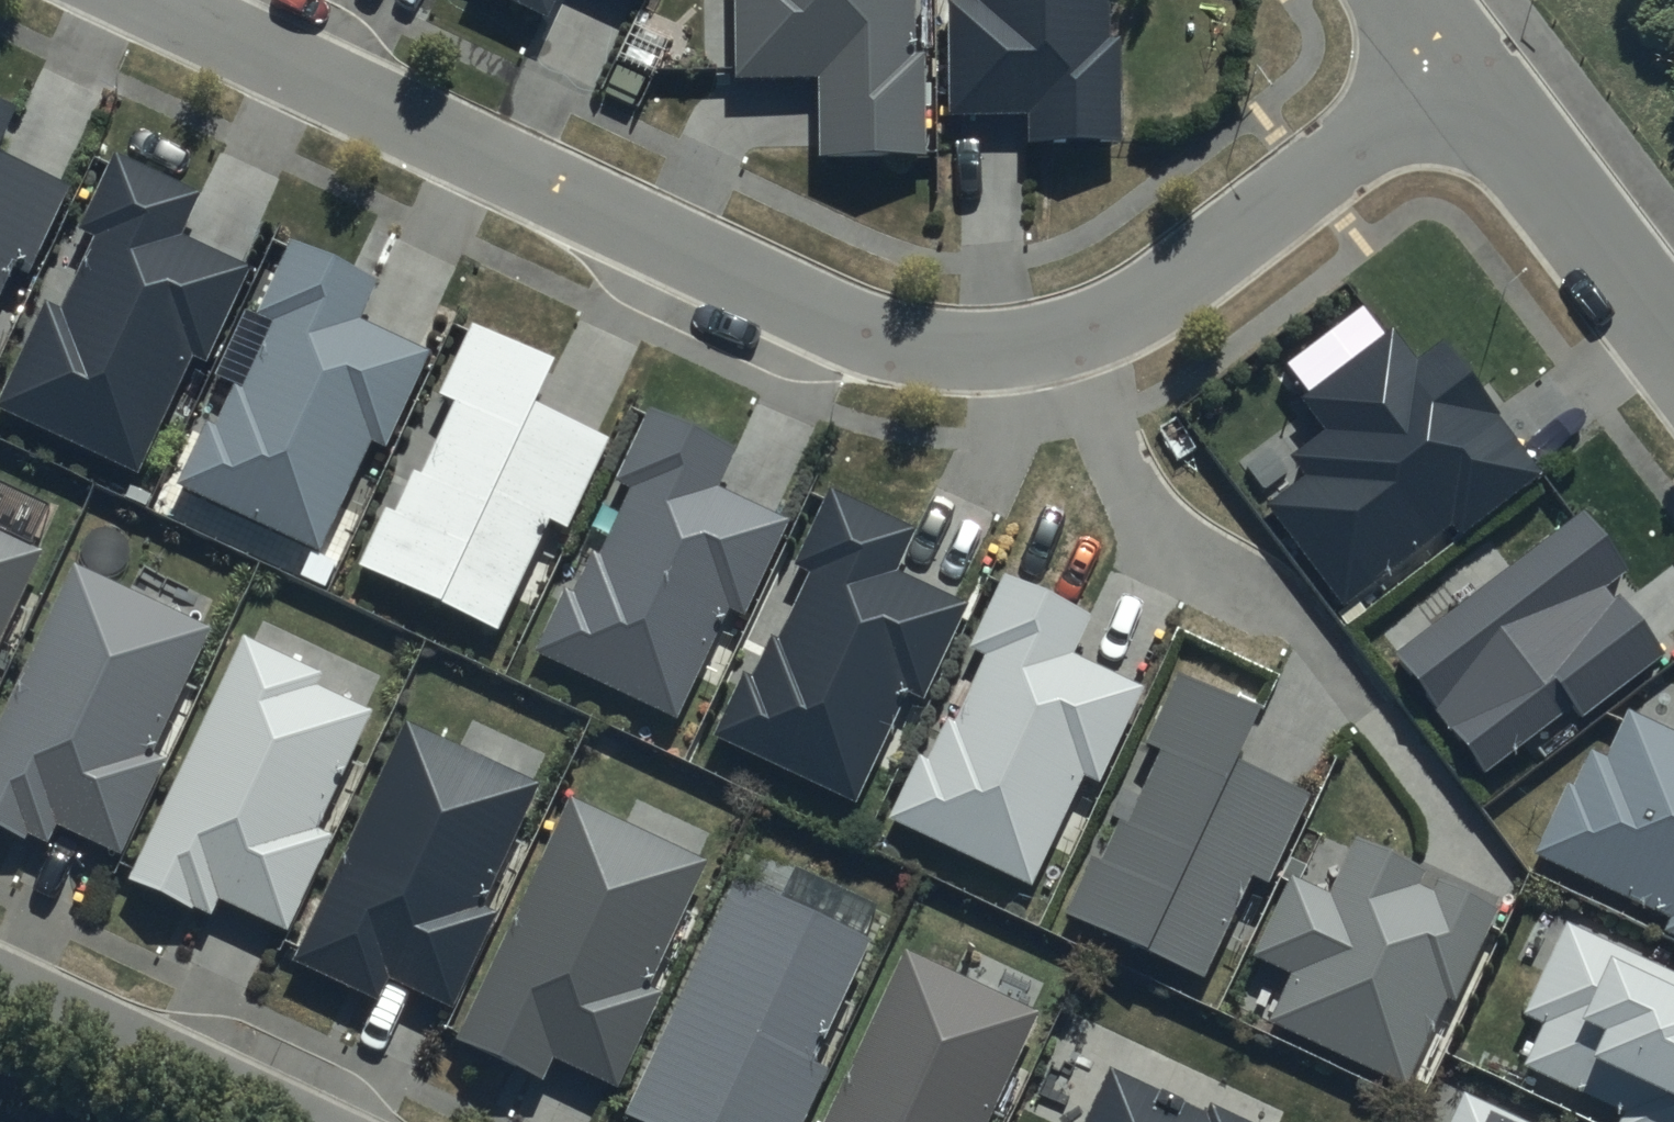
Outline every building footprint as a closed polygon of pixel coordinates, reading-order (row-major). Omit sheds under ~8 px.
[(547,15),(554,0),(515,0),(547,15)] [(915,0),(737,0),(737,75),(818,74),(819,157),(931,156),(930,49),(916,49),(915,0)] [(947,114),(1029,112),(1029,141),(1119,139),(1116,0),(945,0),(947,114)] [(0,101),(0,141),(15,108),(0,101)] [(9,267),(26,275),(69,183),(0,152),(0,287),(9,267)] [(114,155),(81,229),(96,236),(64,305),(55,301),(36,341),(25,336),(0,391),(0,403),(141,467),(192,357),(209,365),(254,268),(184,236),(203,195),(114,155)] [(379,278),(291,237),(257,311),(272,318),(240,387),(231,383),(213,423),(202,418),(172,483),(318,549),(368,439),(386,447),(430,350),(360,319),(379,278)] [(561,361),(472,321),(439,394),(454,401),(422,470),(413,466),(395,506),(383,501),(354,566),(499,633),(550,522),(567,530),(612,434),(542,402),(561,361)] [(1550,475),(1447,334),(1418,355),(1395,325),(1302,394),(1330,432),(1297,456),(1308,472),(1264,504),(1340,607),(1450,527),(1460,540),(1550,475)] [(736,445),(648,405),(614,479),(629,486),(597,555),(588,551),(570,591),(559,586),(529,651),(675,717),(725,607),(743,615),(787,518),(718,486),(736,445)] [(916,527),(828,487),(794,560),(809,567),(778,636),(769,632),(750,672),(739,667),(709,732),(855,799),(906,688),(923,696),(967,599),(898,568),(916,527)] [(1586,506),(1392,653),(1485,775),(1574,708),(1582,718),(1660,659),(1605,587),(1632,567),(1586,506)] [(0,526),(0,644),(46,548),(0,526)] [(78,562),(0,728),(0,823),(43,843),(54,820),(124,853),(169,756),(153,749),(212,625),(78,562)] [(1094,612),(1006,572),(972,646),(987,652),(955,722),(946,718),(928,758),(917,753),(887,818),(1033,884),(1083,774),(1101,782),(1145,685),(1075,653),(1094,612)] [(374,705),(241,643),(126,886),(206,923),(217,900),(286,933),(332,836),(316,829),(374,705)] [(1256,708),(1179,673),(1148,741),(1164,748),(1130,823),(1119,818),(1102,855),(1092,850),(1063,913),(1204,977),(1251,874),(1267,881),(1307,794),(1232,760),(1256,708)] [(1626,709),(1606,755),(1590,748),(1573,786),(1563,781),(1529,856),(1669,918),(1662,932),(1673,937),(1673,730),(1626,709)] [(540,783),(407,720),(292,963),(372,1001),(383,978),(453,1010),(498,914),(482,906),(540,783)] [(710,861),(577,798),(462,1041),(542,1079),(553,1056),(622,1088),(668,992),(652,984),(710,861)] [(1500,898),(1355,833),(1330,890),(1291,873),(1254,955),(1295,974),(1273,1024),(1406,1083),(1447,993),(1456,997),(1500,898)] [(740,867),(625,1110),(651,1121),(802,1121),(831,1061),(815,1053),(873,929),(740,867)] [(1567,922),(1525,1011),(1545,1021),(1524,1064),(1621,1110),(1616,1121),(1673,1121),(1673,973),(1567,922)] [(905,949),(824,1121),(987,1121),(1039,1012),(905,949)] [(1112,1069),(1087,1121),(1254,1121),(1211,1102),(1206,1112),(1112,1069)] [(1466,1093),(1452,1121),(1529,1121),(1466,1093)]
